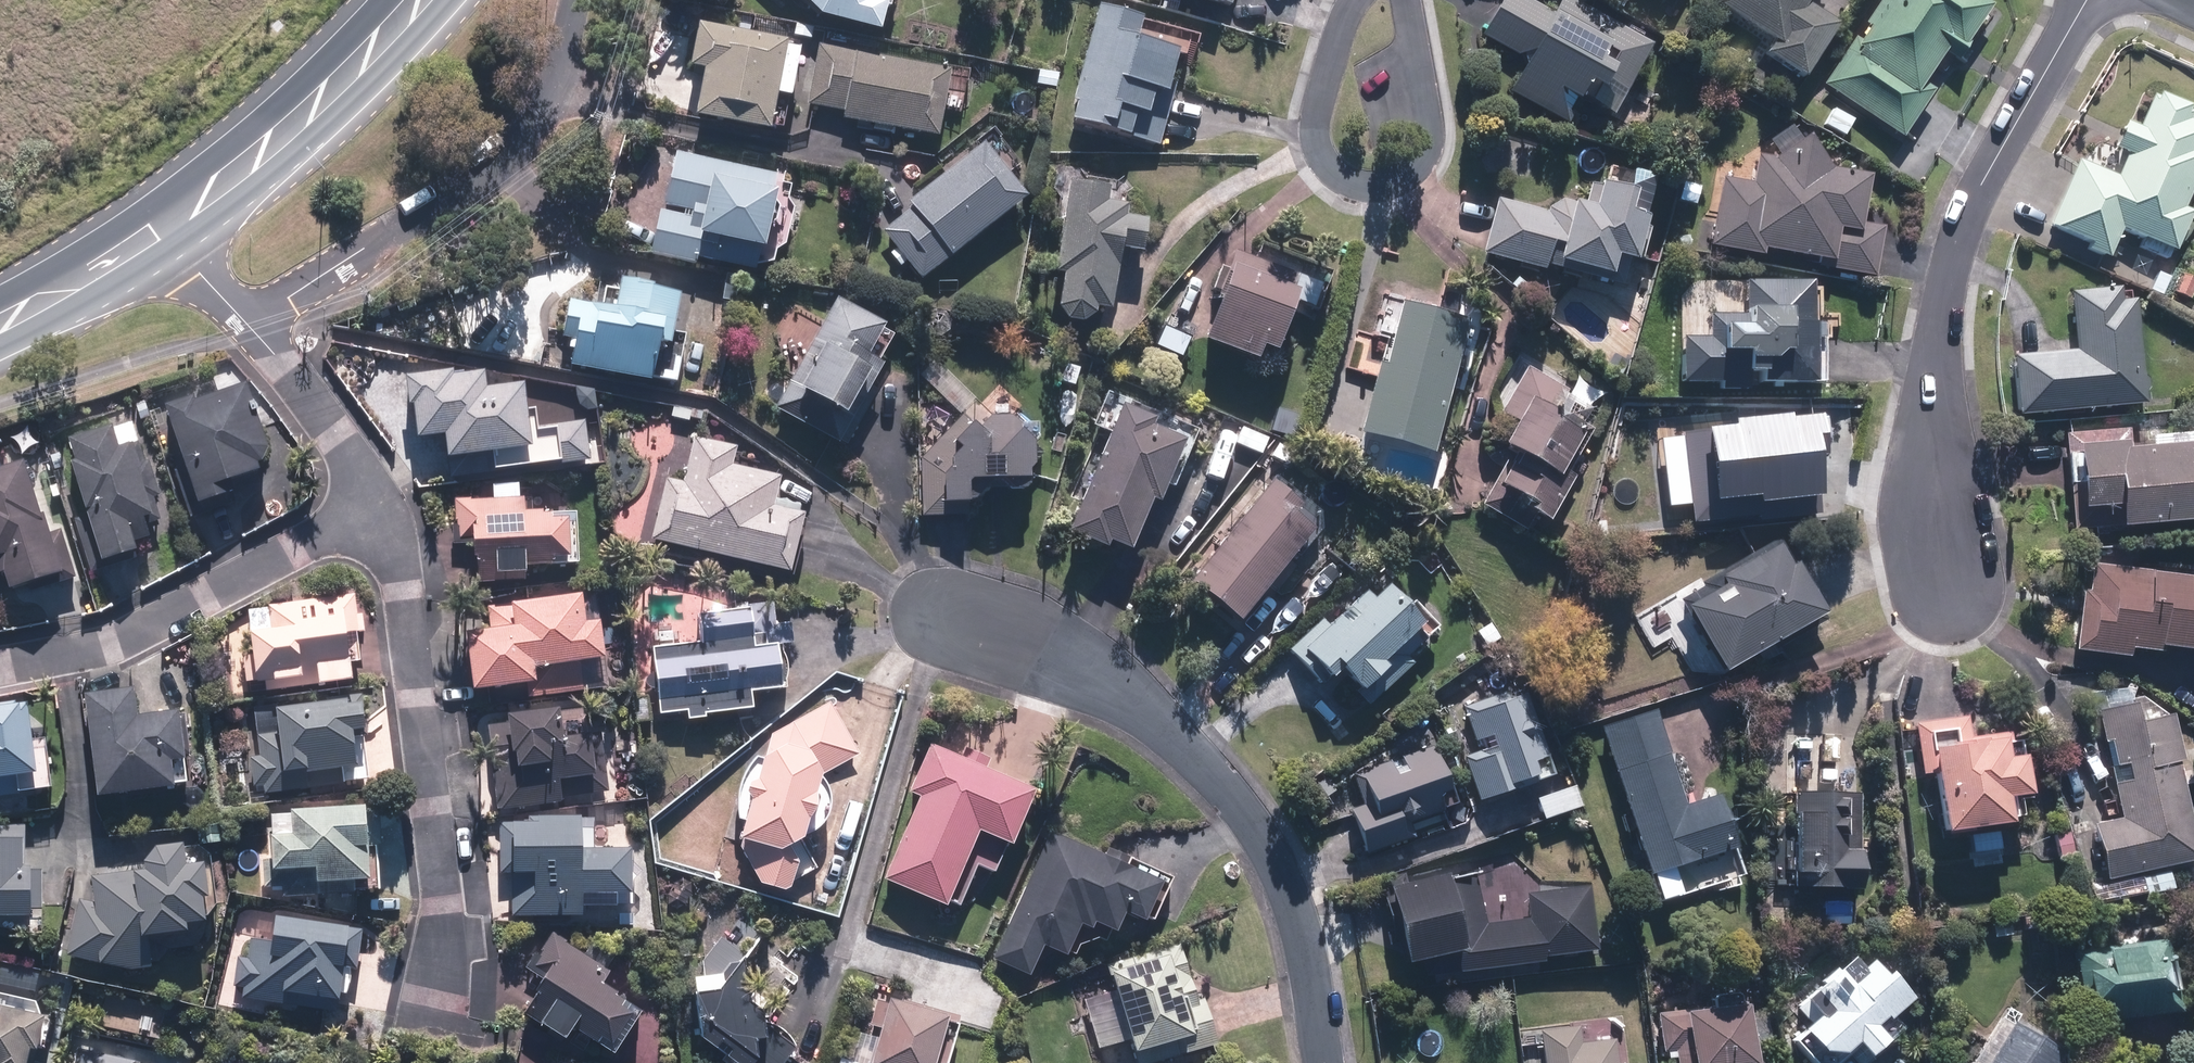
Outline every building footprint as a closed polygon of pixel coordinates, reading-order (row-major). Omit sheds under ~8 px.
[(822,12),(884,28),(891,1),(887,0),(810,0),(822,12)] [(1258,34),(1271,21),(1290,26),(1296,0),(1218,0),(1223,1),(1217,25),(1258,34)] [(1487,35),(1529,57),(1510,92),(1566,121),(1580,94),(1617,114),(1654,42),(1607,17),(1599,31),(1539,0),(1505,0),(1487,35)] [(1720,1),(1776,38),(1766,54),(1805,79),(1842,23),(1810,2),(1811,0),(1720,0),(1720,1)] [(1825,86),(1904,138),(1932,95),(1923,89),(1955,40),(1964,47),(1994,0),(1993,0),(1880,0),(1825,86)] [(1103,4),(1073,118),(1164,141),(1190,42),(1145,31),(1149,16),(1103,4)] [(792,34),(699,22),(693,65),(708,67),(700,119),(776,130),(781,92),(795,94),(802,45),(791,44),(792,34)] [(804,90),(811,91),(809,105),(845,111),(844,119),(942,135),(946,109),(965,113),(972,68),(819,42),(815,67),(808,66),(804,90)] [(2050,225),(2089,243),(2087,248),(2108,258),(2123,225),(2176,249),(2193,211),(2184,207),(2193,185),(2193,118),(2192,117),(2193,112),(2193,106),(2158,89),(2142,125),(2130,119),(2117,148),(2128,153),(2117,176),(2080,159),(2050,225)] [(1811,133),(1778,156),(1756,154),(1753,183),(1722,180),(1715,245),(1834,258),(1833,274),(1877,278),(1884,220),(1869,218),(1874,171),(1831,166),(1811,133)] [(883,231),(896,246),(889,252),(901,267),(908,261),(923,279),(1027,192),(983,139),(909,200),(914,205),(883,231)] [(787,172),(677,151),(657,257),(699,265),(700,260),(758,271),(762,247),(773,249),(787,172)] [(1500,193),(1487,255),(1624,283),(1629,259),(1639,261),(1658,172),(1606,161),(1602,182),(1590,179),(1586,199),(1553,192),(1551,203),(1500,193)] [(1126,181),(1068,175),(1059,271),(1065,272),(1062,302),(1062,304),(1062,305),(1062,307),(1063,308),(1063,310),(1064,311),(1065,313),(1066,314),(1067,315),(1068,317),(1069,318),(1070,319),(1072,319),(1073,320),(1075,321),(1076,321),(1078,321),(1080,322),(1081,322),(1083,321),(1084,321),(1086,321),(1088,320),(1089,320),(1090,319),(1092,318),(1093,317),(1094,316),(1095,315),(1096,313),(1097,312),(1098,310),(1099,309),(1099,307),(1099,306),(1117,308),(1123,247),(1148,249),(1152,214),(1123,211),(1126,181)] [(1225,288),(1207,334),(1264,356),(1270,342),(1282,347),(1309,275),(1239,248),(1232,265),(1221,261),(1213,284),(1225,288)] [(1684,333),(1682,380),(1720,382),(1720,389),(1752,390),(1753,380),(1823,382),(1826,321),(1819,321),(1821,281),(1749,278),(1747,312),(1708,310),(1707,334),(1684,333)] [(572,339),(568,366),(681,382),(689,324),(680,323),(685,292),(635,285),(632,303),(570,294),(564,338),(572,339)] [(2127,298),(2126,286),(2070,290),(2073,347),(2013,351),(2018,414),(2148,405),(2141,297),(2127,298)] [(1386,339),(1363,431),(1437,451),(1473,314),(1387,292),(1375,336),(1386,339)] [(836,295),(774,406),(840,444),(889,357),(874,348),(888,324),(836,295)] [(1529,506),(1552,519),(1582,466),(1574,462),(1595,423),(1587,419),(1603,390),(1578,377),(1573,388),(1521,359),(1494,407),(1516,420),(1504,441),(1518,449),(1499,481),(1532,500),(1529,506)] [(490,372),(408,373),(409,404),(416,404),(416,431),(449,431),(449,454),(497,453),(497,465),(588,464),(587,421),(531,422),(530,381),(490,381),(490,372)] [(235,476),(262,468),(271,447),(252,381),(170,405),(200,504),(240,492),(235,476)] [(922,388),(919,465),(918,516),(971,519),(973,475),(1032,478),(1034,442),(1033,440),(1032,437),(1030,435),(1028,432),(1027,430),(1025,428),(1022,426),(1020,424),(1018,422),(1015,421),(1013,419),(1010,418),(1007,417),(1004,417),(1001,416),(999,416),(996,416),(993,416),(990,416),(987,416),(986,416),(987,390),(922,388)] [(1124,401),(1068,528),(1107,545),(1111,537),(1136,548),(1158,499),(1163,501),(1193,432),(1124,401)] [(138,413),(66,437),(106,559),(146,545),(141,530),(167,522),(156,491),(163,489),(138,413)] [(2065,430),(2068,483),(2082,483),(2083,509),(2121,507),(2122,525),(2193,521),(2193,427),(2148,430),(2149,439),(2130,440),(2129,426),(2065,430)] [(667,476),(652,539),(794,571),(807,512),(777,505),(784,475),(736,465),(740,447),(696,437),(686,480),(667,476)] [(27,459),(0,468),(0,576),(9,573),(13,586),(77,564),(64,525),(51,530),(27,459)] [(1275,474),(1193,579),(1245,619),(1327,514),(1275,474)] [(493,499),(455,499),(455,543),(475,543),(475,582),(529,582),(529,561),(576,561),(576,511),(526,510),(527,498),(519,498),(519,482),(493,482),(493,499)] [(1780,538),(1683,597),(1728,670),(1825,612),(1780,538)] [(2090,562),(2088,587),(2082,586),(2078,653),(2129,655),(2129,647),(2159,648),(2193,650),(2193,567),(2090,562)] [(1324,613),(1289,648),(1325,688),(1341,671),(1376,706),(1417,664),(1401,648),(1430,620),(1390,580),(1376,594),(1366,584),(1331,619),(1324,613)] [(517,603),(488,605),(490,630),(472,631),(476,688),(526,684),(527,697),(591,693),(588,657),(608,656),(605,618),(589,619),(587,592),(516,598),(517,603)] [(363,595),(248,607),(252,653),(242,654),(245,679),(264,677),(265,689),(358,679),(354,641),(367,639),(363,595)] [(703,639),(654,640),(655,713),(688,712),(688,718),(709,718),(709,710),(755,709),(754,689),(783,689),(782,641),(756,642),(756,618),(702,619),(703,639)] [(137,686),(90,692),(102,794),(197,782),(188,708),(140,714),(137,686)] [(1555,776),(1524,690),(1468,710),(1482,750),(1465,756),(1481,801),(1514,789),(1512,783),(1534,774),(1537,782),(1555,776)] [(368,698),(284,704),(253,706),(256,753),(249,753),(252,792),(347,786),(346,765),(363,764),(361,733),(370,732),(368,698)] [(53,787),(47,733),(38,735),(34,699),(0,703),(0,793),(53,787)] [(2142,873),(2146,893),(2174,887),(2170,868),(2193,863),(2193,811),(2186,773),(2193,772),(2185,733),(2178,734),(2174,713),(2142,719),(2138,700),(2096,709),(2118,818),(2094,823),(2106,881),(2142,873)] [(509,720),(488,722),(495,808),(609,799),(603,729),(586,731),(584,706),(563,708),(562,704),(508,708),(509,720)] [(1655,708),(1601,726),(1649,873),(1742,843),(1725,790),(1685,803),(1655,708)] [(1967,719),(1916,724),(1920,772),(1937,771),(1942,830),(1966,828),(1969,860),(2004,857),(2001,826),(2017,824),(2015,796),(2031,794),(2026,730),(1968,735),(1967,719)] [(919,794),(884,876),(961,909),(979,865),(996,873),(1009,841),(1015,843),(1040,784),(975,756),(978,749),(963,743),(960,751),(928,738),(906,789),(919,794)] [(769,757),(762,755),(760,756),(759,757),(757,759),(756,760),(754,761),(753,763),(752,764),(751,766),(750,768),(748,769),(747,771),(746,773),(745,775),(745,776),(744,778),(743,780),(743,782),(742,784),(741,786),(741,788),(741,790),(740,792),(740,794),(740,796),(740,798),(740,800),(740,802),(740,804),(741,806),(741,808),(741,810),(742,812),(742,814),(743,816),(743,818),(751,820),(742,850),(763,882),(786,889),(819,867),(805,844),(809,830),(810,830),(812,829),(814,829),(815,828),(817,827),(819,826),(820,825),(821,824),(823,822),(824,821),(825,820),(826,818),(827,817),(828,815),(829,814),(830,812),(830,810),(831,808),(831,807),(832,805),(832,803),(832,801),(832,800),(832,798),(831,796),(831,794),(831,792),(830,791),(829,789),(829,787),(828,786),(827,784),(826,783),(825,781),(823,780),(826,773),(858,752),(820,741),(805,752),(773,742),(769,757)] [(1434,744),(1355,771),(1365,800),(1350,806),(1365,850),(1409,835),(1401,812),(1452,795),(1434,744)] [(1848,793),(1797,791),(1794,870),(1810,871),(1809,885),(1863,887),(1865,844),(1845,843),(1848,793)] [(381,804),(294,803),(294,810),(273,810),(272,865),(319,865),(319,878),(371,878),(372,843),(381,843),(381,804)] [(530,820),(501,819),(499,869),(515,869),(513,913),(587,916),(588,890),(633,892),(635,847),(597,845),(598,814),(530,812),(530,820)] [(46,932),(50,846),(27,845),(28,825),(0,823),(0,930),(46,932)] [(1052,829),(994,959),(1031,975),(1045,944),(1070,955),(1085,922),(1095,926),(1097,922),(1120,932),(1129,910),(1146,917),(1163,879),(1052,829)] [(96,900),(66,902),(70,964),(100,962),(101,971),(158,967),(155,930),(195,927),(195,919),(213,918),(209,863),(186,865),(184,838),(138,842),(140,868),(94,871),(96,900)] [(1598,949),(1591,884),(1527,891),(1530,917),(1489,922),(1476,876),(1455,882),(1451,870),(1391,888),(1412,959),(1428,955),(1430,975),(1557,961),(1556,954),(1598,949)] [(284,991),(349,994),(350,973),(362,973),(364,919),(280,915),(279,939),(251,938),(250,957),(237,957),(235,1002),(284,1004),(284,991)] [(545,977),(524,1011),(570,1038),(575,1029),(618,1055),(649,1003),(604,976),(618,953),(593,938),(587,948),(554,928),(530,968),(545,977)] [(748,956),(723,936),(691,976),(697,1030),(738,1062),(787,1062),(804,1042),(749,999),(748,956)] [(1079,1000),(1099,1049),(1129,1037),(1140,1062),(1164,1062),(1221,1040),(1180,941),(1106,972),(1112,986),(1079,1000)] [(2176,941),(2075,949),(2080,1020),(2182,1012),(2176,941)] [(1856,954),(1797,1006),(1810,1021),(1793,1037),(1816,1062),(1839,1062),(1861,1043),(1871,1055),(1891,1037),(1880,1025),(1915,994),(1880,954),(1866,966),(1856,954)] [(58,1000),(0,986),(0,1062),(42,1062),(58,1000)] [(890,995),(889,1001),(878,998),(871,1025),(881,1028),(871,1062),(936,1062),(950,1011),(890,995)] [(1755,1000),(1664,1008),(1668,1058),(1678,1057),(1679,1062),(1760,1062),(1755,1000)] [(2069,1049),(2008,1008),(1972,1062),(2060,1062),(2069,1049)] [(1616,1038),(1584,1042),(1582,1024),(1541,1029),(1546,1062),(1619,1062),(1616,1038)] [(79,1047),(75,1062),(149,1062),(79,1047)]
